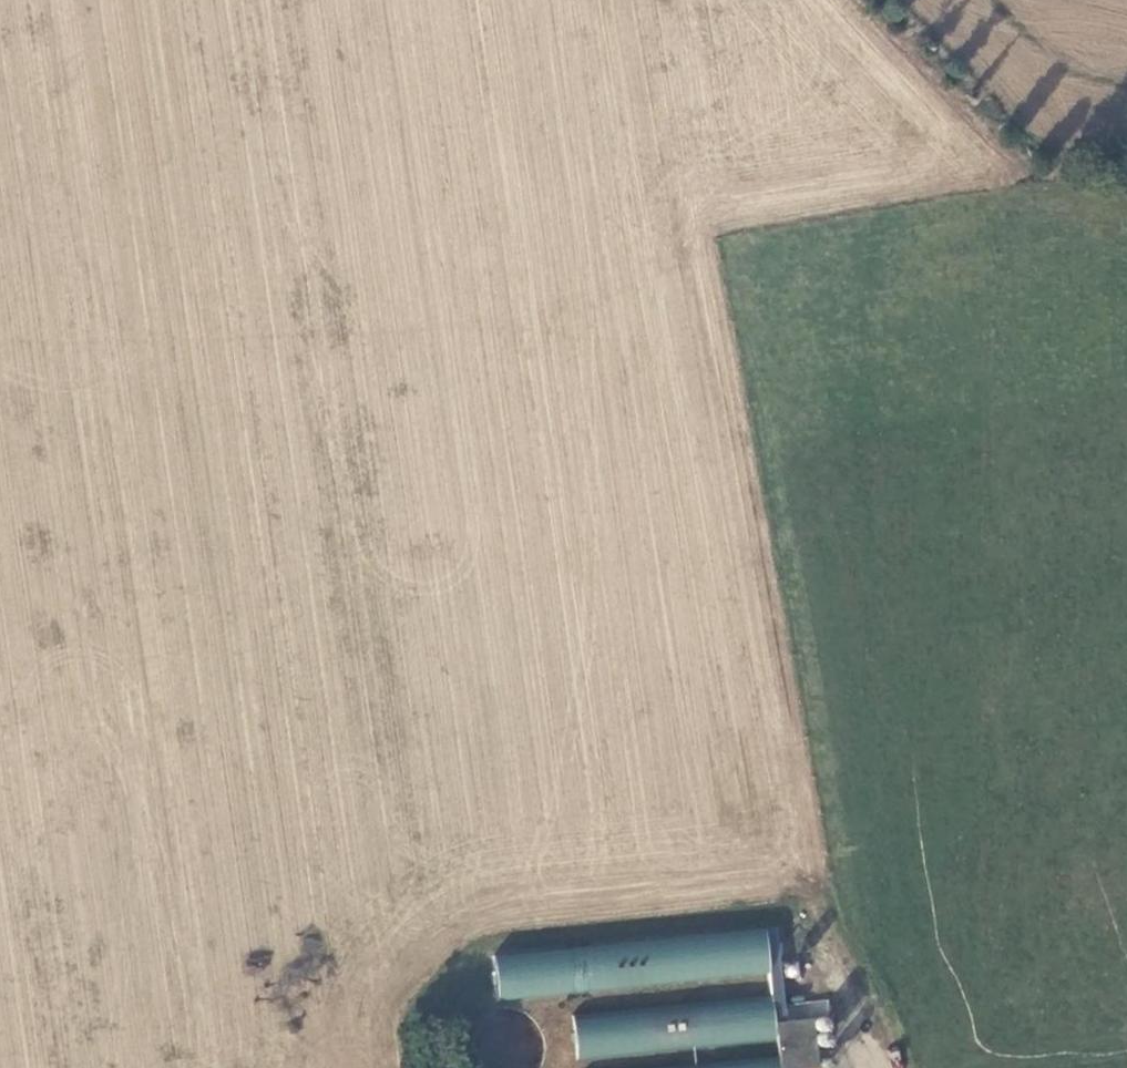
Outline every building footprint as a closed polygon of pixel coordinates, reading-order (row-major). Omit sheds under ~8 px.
[(770,994),(570,1014),(575,1057),(774,1037),(770,994)] [(812,1018),(774,1022),(779,1067),(811,1067),(818,1067),(812,1018)] [(663,1067),(778,1067),(777,1057),(663,1067)]
